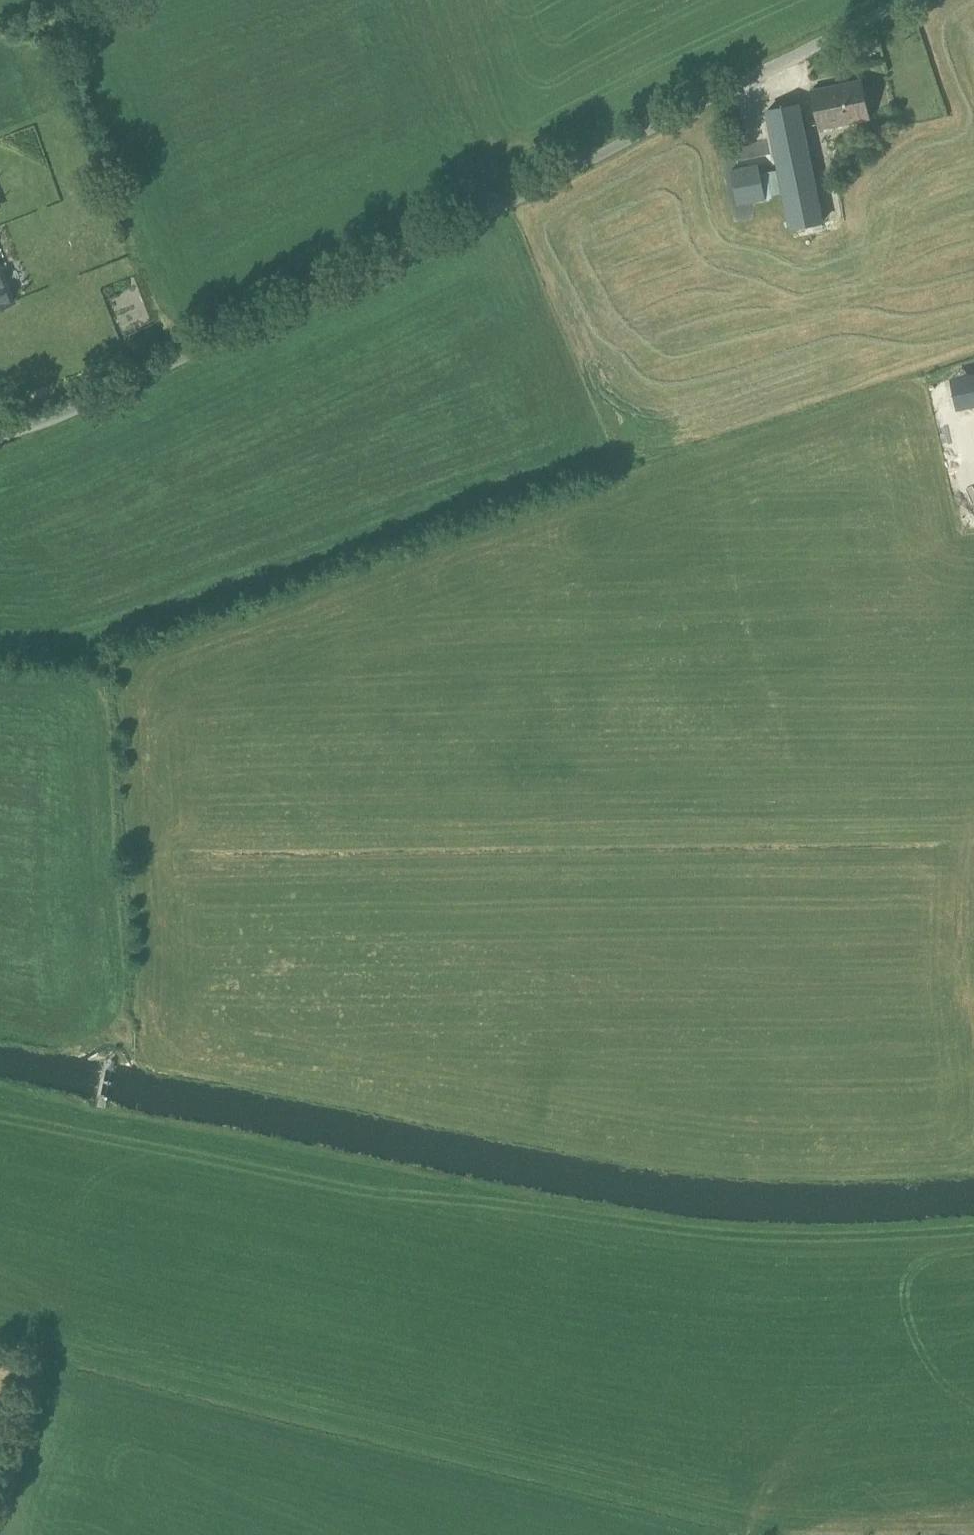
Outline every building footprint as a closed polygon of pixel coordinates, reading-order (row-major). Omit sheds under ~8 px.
[(819,129),(869,119),(861,81),(812,91),(819,129)] [(825,222),(801,103),(765,110),(789,231),(825,223),(825,222)] [(738,206),(766,200),(759,164),(731,170),(738,206)] [(0,270),(0,307),(13,302),(0,270)] [(91,289),(112,338),(130,330),(120,306),(128,303),(117,277),(91,289)] [(950,379),(958,411),(973,407),(973,374),(950,379)]
